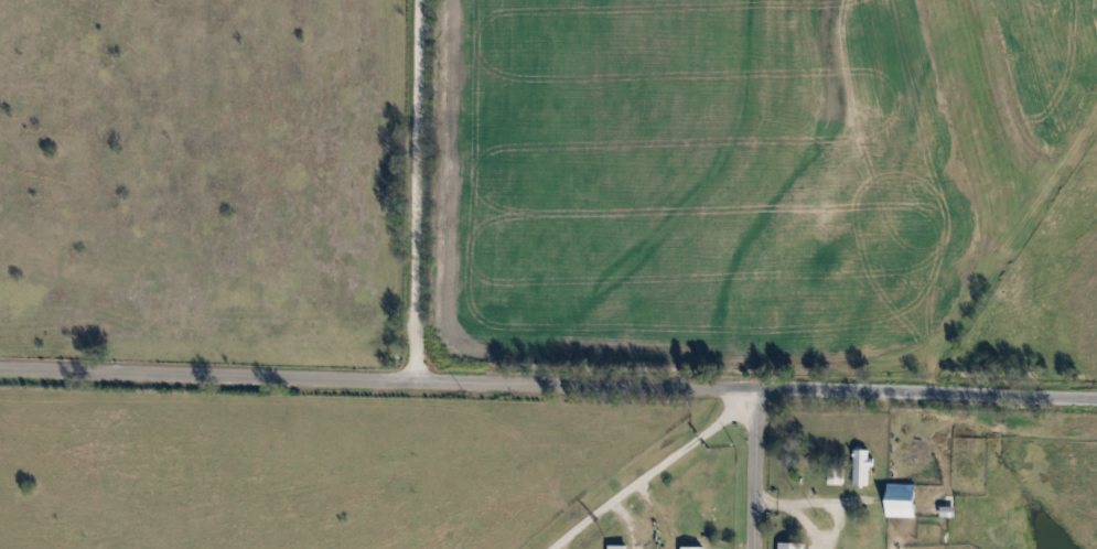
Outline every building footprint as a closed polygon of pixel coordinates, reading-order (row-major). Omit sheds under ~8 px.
[(849,485),(849,448),(868,448),(868,485),(849,485)] [(912,517),(882,517),(882,483),(912,483),(912,517)]
